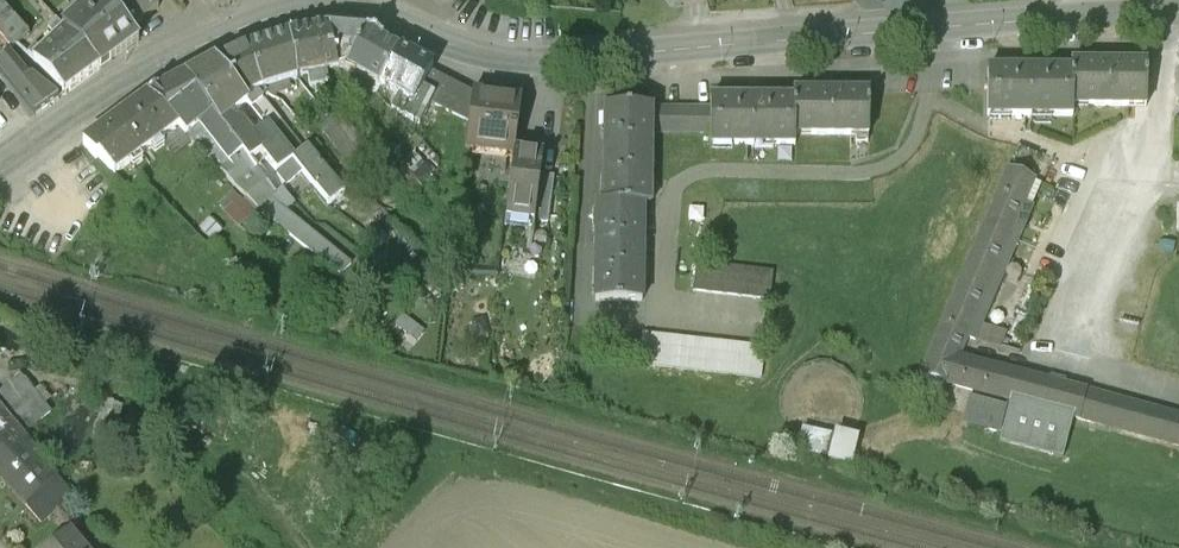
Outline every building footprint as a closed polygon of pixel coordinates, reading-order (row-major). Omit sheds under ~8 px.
[(11,48),(28,34),(10,12),(1,0),(0,0),(0,34),(11,48)] [(103,0),(94,0),(64,27),(100,67),(138,40),(131,31),(103,0)] [(131,31),(160,5),(155,0),(103,0),(131,31)] [(510,8),(517,5),(518,6),(536,0),(506,0),(510,8)] [(57,37),(32,60),(63,94),(100,67),(64,27),(56,18),(47,26),(57,37)] [(328,24),(288,31),(297,76),(306,74),(307,84),(326,81),(324,71),(337,69),(328,24)] [(366,28),(328,24),(337,69),(346,64),(380,83),(400,47),(366,28)] [(288,31),(245,45),(262,87),(265,89),(275,94),(277,90),(290,86),(287,79),(297,76),(288,31)] [(245,45),(215,59),(269,126),(280,118),(260,93),(265,89),(262,87),(245,45)] [(433,65),(400,47),(380,83),(399,93),(392,105),(419,120),(431,98),(435,91),(431,89),(440,72),(432,68),(433,65)] [(10,52),(0,61),(0,71),(15,88),(29,76),(10,52)] [(269,126),(215,59),(184,76),(241,149),(248,157),(261,146),(277,166),(291,154),(269,126)] [(1147,63),(1072,62),(1072,69),(989,68),(988,114),(1073,115),(1073,105),(1147,106),(1147,63)] [(473,90),(440,72),(431,89),(435,91),(431,98),(469,119),(473,91),(473,90)] [(59,97),(30,76),(29,76),(15,88),(35,112),(49,101),(59,97)] [(241,149),(184,76),(158,90),(157,89),(148,94),(149,94),(179,125),(186,132),(199,121),(232,157),(236,153),(241,149)] [(521,97),(473,91),(469,119),(466,147),(514,153),(515,148),(521,97)] [(869,92),(794,91),(794,98),(712,97),(711,107),(711,133),(711,144),(795,144),(795,134),(869,134),(869,92)] [(149,94),(83,142),(96,158),(98,156),(114,172),(179,125),(149,94)] [(652,107),(606,106),(605,202),(597,202),(596,299),(642,300),(644,204),(651,204),(652,132),(652,107)] [(711,107),(652,107),(652,132),(711,133),(711,107)] [(364,142),(340,110),(331,117),(355,150),(364,142)] [(355,150),(331,117),(322,125),(346,158),(355,150)] [(304,148),(280,118),(269,126),(291,154),(293,157),(304,148)] [(1053,159),(1019,144),(932,349),(958,360),(959,358),(1008,242),(1015,245),(1053,159)] [(329,171),(308,145),(304,148),(293,157),(329,200),(344,189),(328,172),(329,171)] [(543,152),(515,148),(514,153),(507,214),(535,218),(541,173),(543,152)] [(248,157),(241,149),(236,153),(249,169),(234,182),(255,204),(340,273),(350,261),(284,206),(293,199),(280,183),(273,188),(248,157)] [(554,175),(541,173),(535,218),(548,220),(554,175)] [(208,225),(204,228),(199,220),(190,226),(197,234),(211,245),(220,237),(208,225)] [(773,272),(697,261),(693,290),(770,300),(773,272)] [(765,347),(644,332),(640,363),(761,378),(765,347)] [(959,358),(958,360),(932,349),(921,375),(1070,416),(1052,472),(1074,479),(1092,422),(1178,445),(1178,416),(959,358)] [(28,422),(12,404),(3,412),(18,431),(28,422)] [(0,408),(0,478),(25,506),(57,477),(18,431),(3,412),(0,408)] [(57,477),(25,506),(41,523),(61,505),(58,501),(69,492),(57,477)] [(70,535),(54,547),(80,547),(70,535)]
